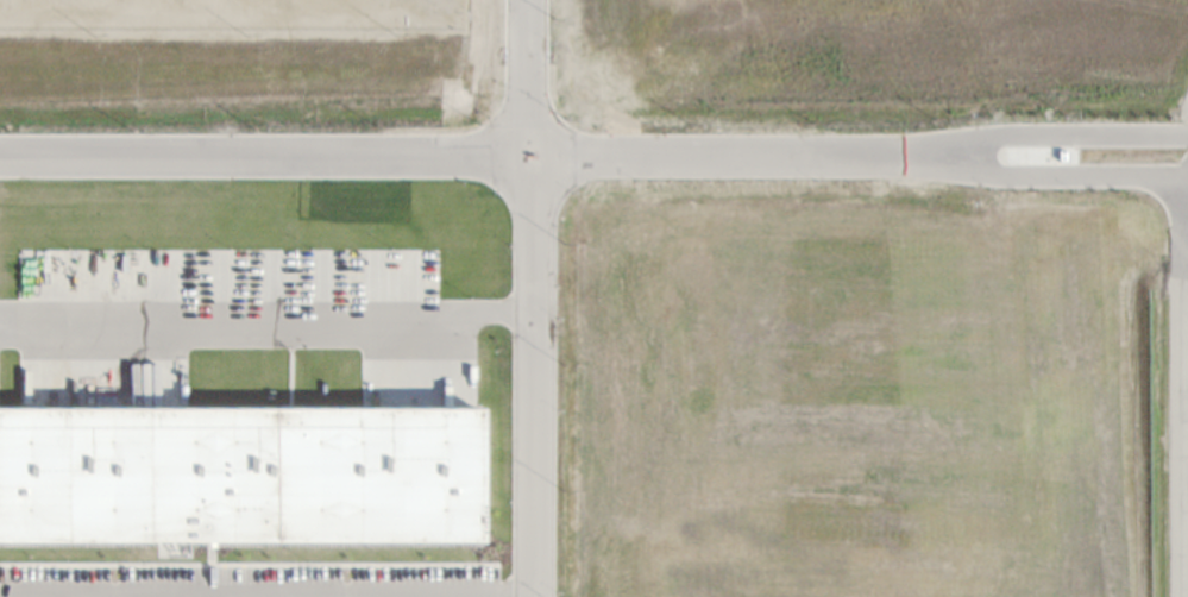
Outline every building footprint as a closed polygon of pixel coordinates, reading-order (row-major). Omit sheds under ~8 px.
[(480,543),(479,406),(0,408),(0,545),(480,543)]
